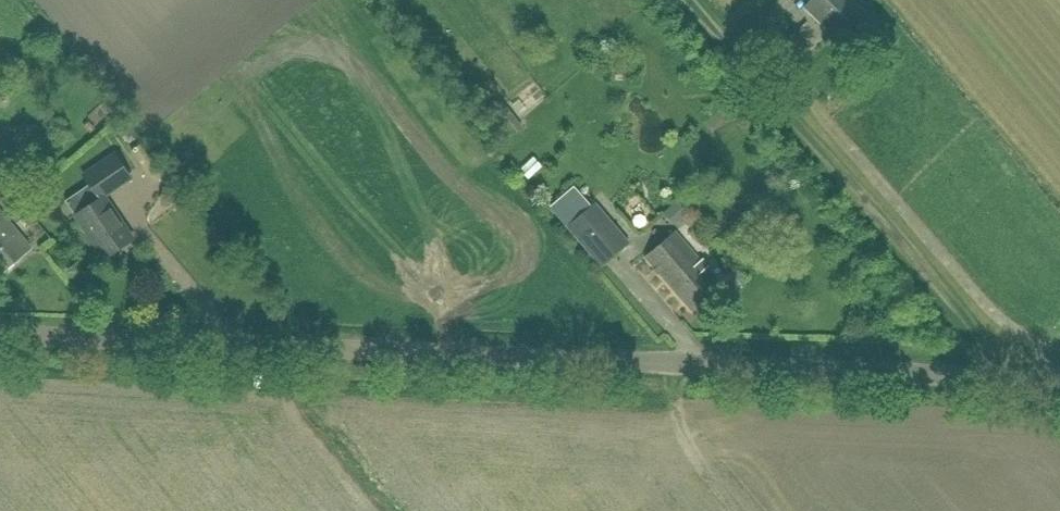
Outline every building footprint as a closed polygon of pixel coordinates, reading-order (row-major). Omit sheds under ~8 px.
[(873,24),(858,9),(863,4),(859,0),(811,0),(804,6),(827,29),(831,25),(851,46),(873,24)] [(800,53),(807,46),(795,33),(787,41),(800,53)] [(520,158),(530,168),(543,156),(533,146),(520,158)] [(104,258),(106,257),(111,259),(118,254),(118,249),(133,239),(105,196),(106,190),(130,175),(116,154),(84,175),(90,184),(65,200),(104,258)] [(601,265),(627,242),(592,203),(566,226),(601,265)] [(30,247),(0,212),(0,272),(30,247)] [(690,310),(720,284),(674,231),(644,257),(690,310)]
